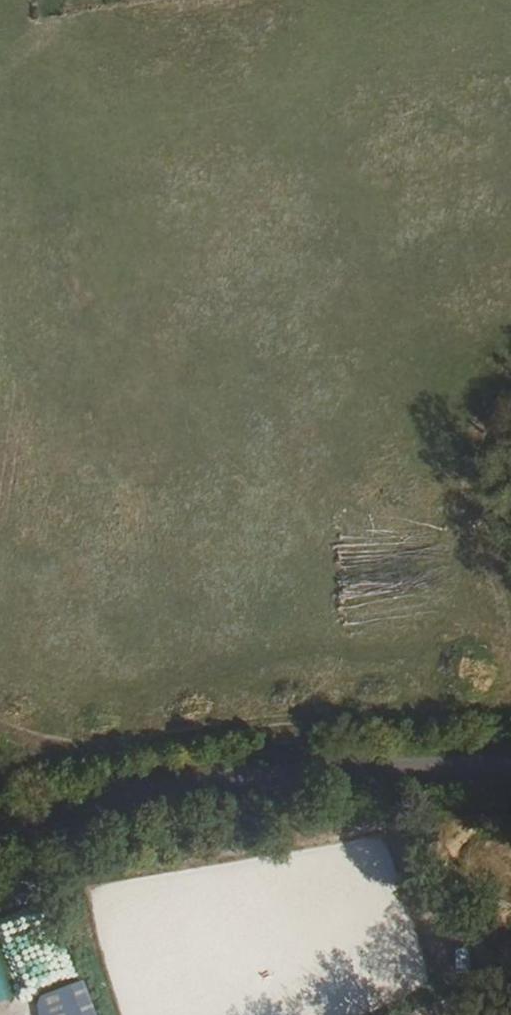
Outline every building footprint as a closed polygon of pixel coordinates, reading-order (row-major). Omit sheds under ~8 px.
[(17,984),(0,933),(0,990),(17,984)] [(453,947),(454,972),(470,972),(469,947),(453,947)]
